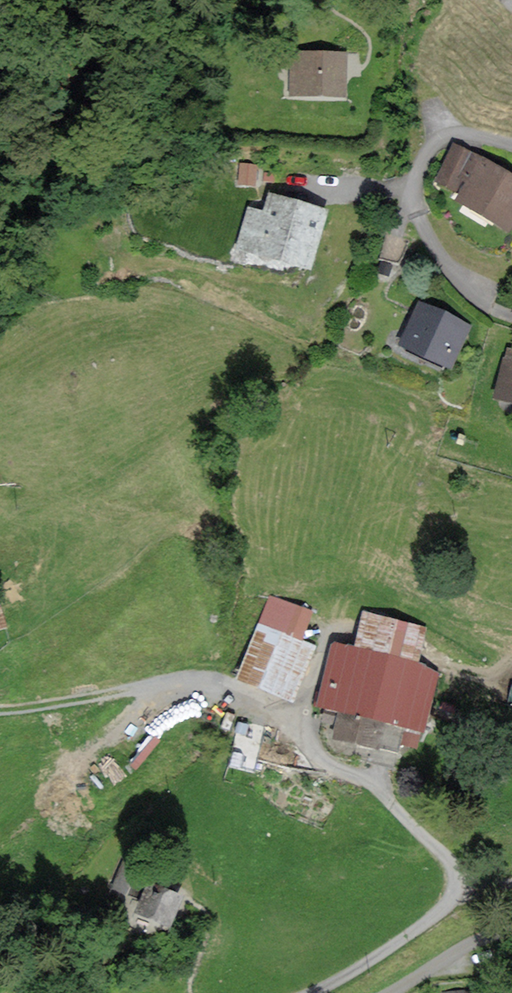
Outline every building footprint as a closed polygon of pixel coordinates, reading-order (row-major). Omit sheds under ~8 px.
[(345,54),(292,53),(291,93),(343,94),(345,54)] [(454,146),(436,180),(463,194),(460,200),(510,227),(511,224),(511,177),(454,146)] [(309,268),(324,209),(271,195),(266,213),(251,209),(240,250),(309,268)] [(467,324),(419,304),(402,344),(450,364),(467,324)] [(508,353),(498,395),(511,399),(511,354),(508,353)] [(307,613),(270,599),(241,677),(292,696),(311,647),(296,642),(307,613)] [(424,628),(366,615),(358,651),(335,646),(323,703),(344,708),(338,736),(394,748),(396,739),(417,744),(432,672),(415,668),(424,628)] [(181,896),(150,882),(138,911),(169,924),(181,896)]
